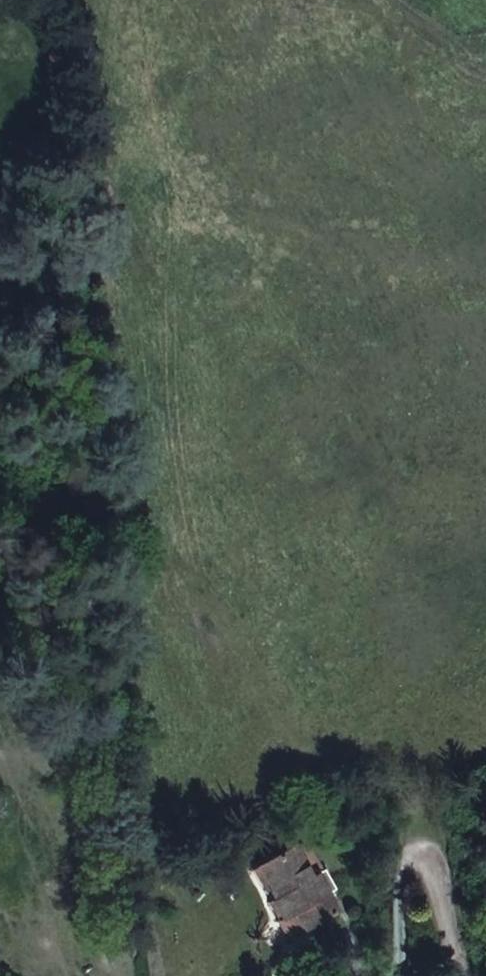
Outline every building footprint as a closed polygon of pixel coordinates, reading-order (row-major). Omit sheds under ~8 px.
[(294,847),(261,865),(273,886),(269,888),(286,918),(295,912),(305,929),(339,911),(329,894),(326,889),(334,884),(325,870),(322,871),(310,871),(307,865),(304,867),(294,847)] [(253,869),(288,939),(305,929),(295,912),(286,918),(269,888),(273,886),(261,865),(253,869)] [(334,884),(326,889),(329,894),(336,889),(334,884)]
